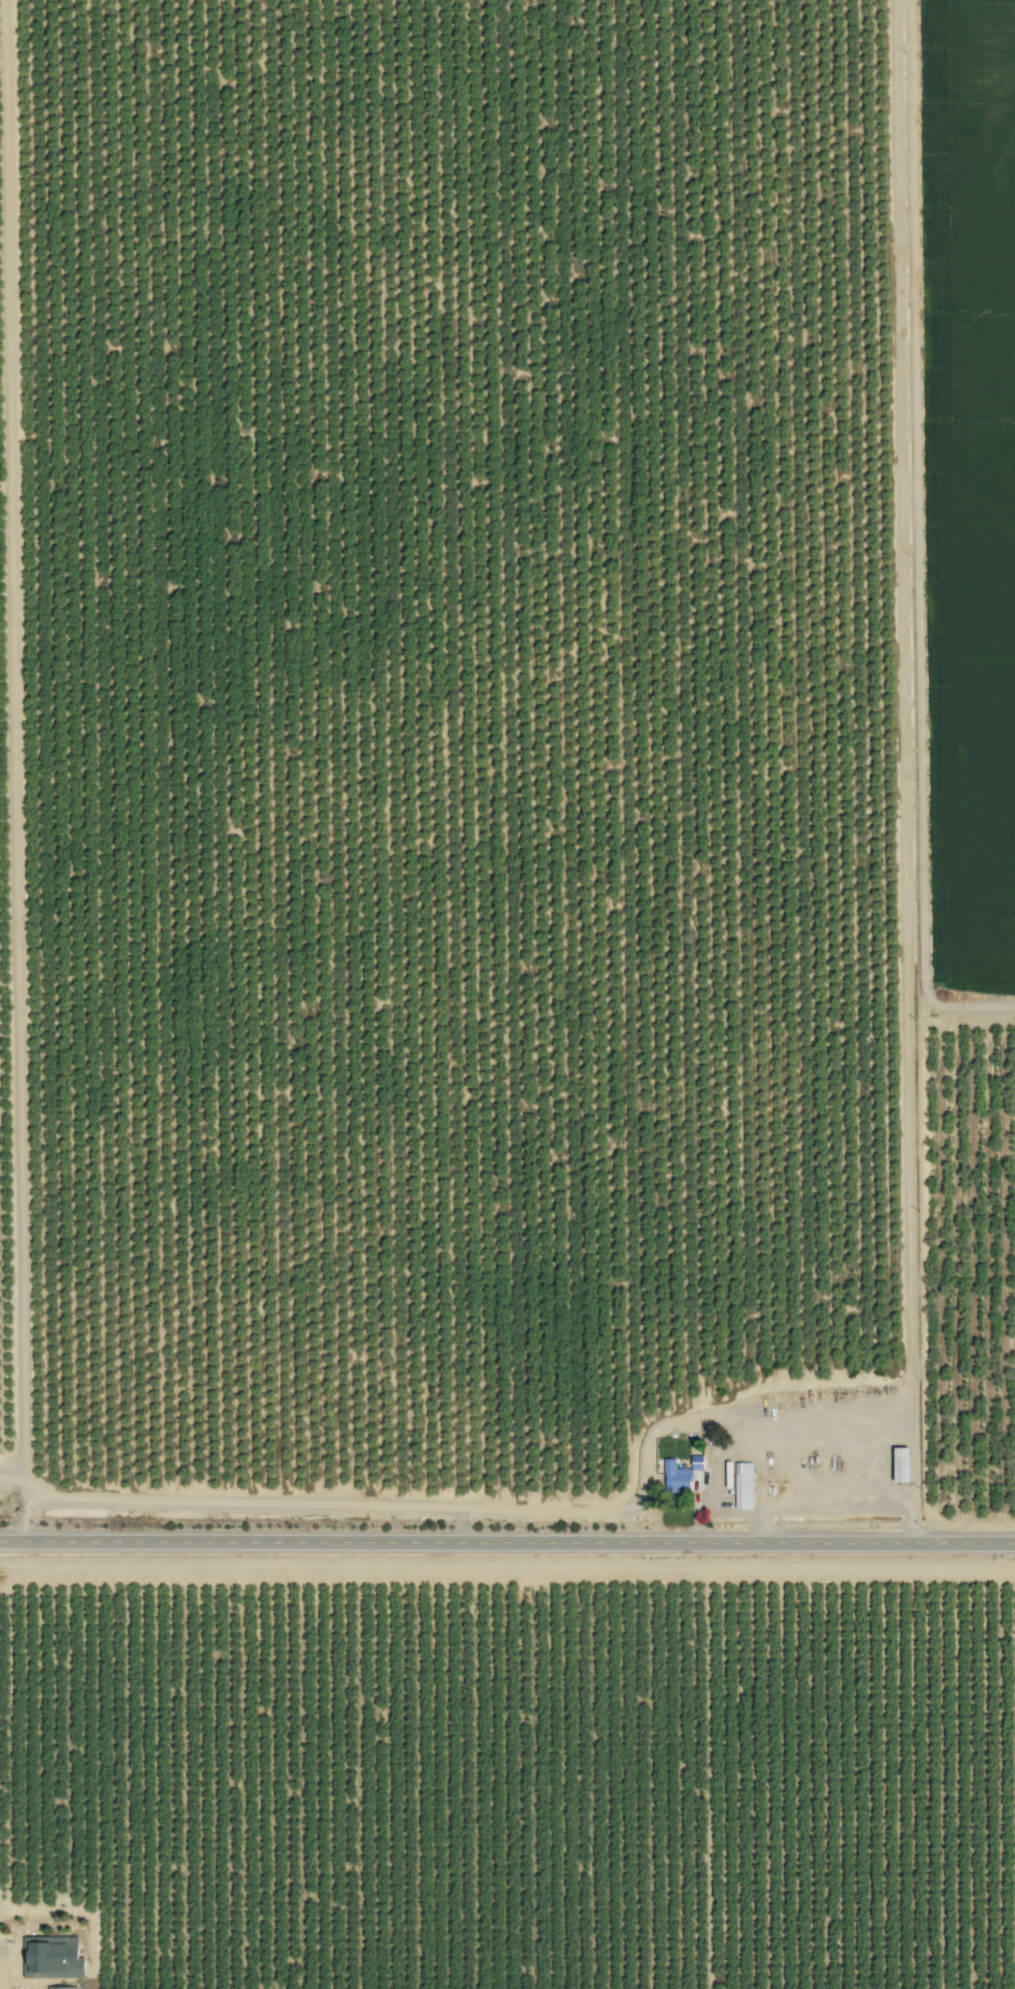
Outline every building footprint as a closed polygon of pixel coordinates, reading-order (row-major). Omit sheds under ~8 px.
[(904,1482),(903,1448),(888,1448),(889,1483),(904,1482)] [(661,1459),(661,1492),(695,1492),(695,1473),(702,1473),(702,1455),(688,1455),(688,1469),(674,1469),(674,1459),(661,1459)] [(751,1463),(732,1463),(733,1509),(751,1509),(751,1463)]
